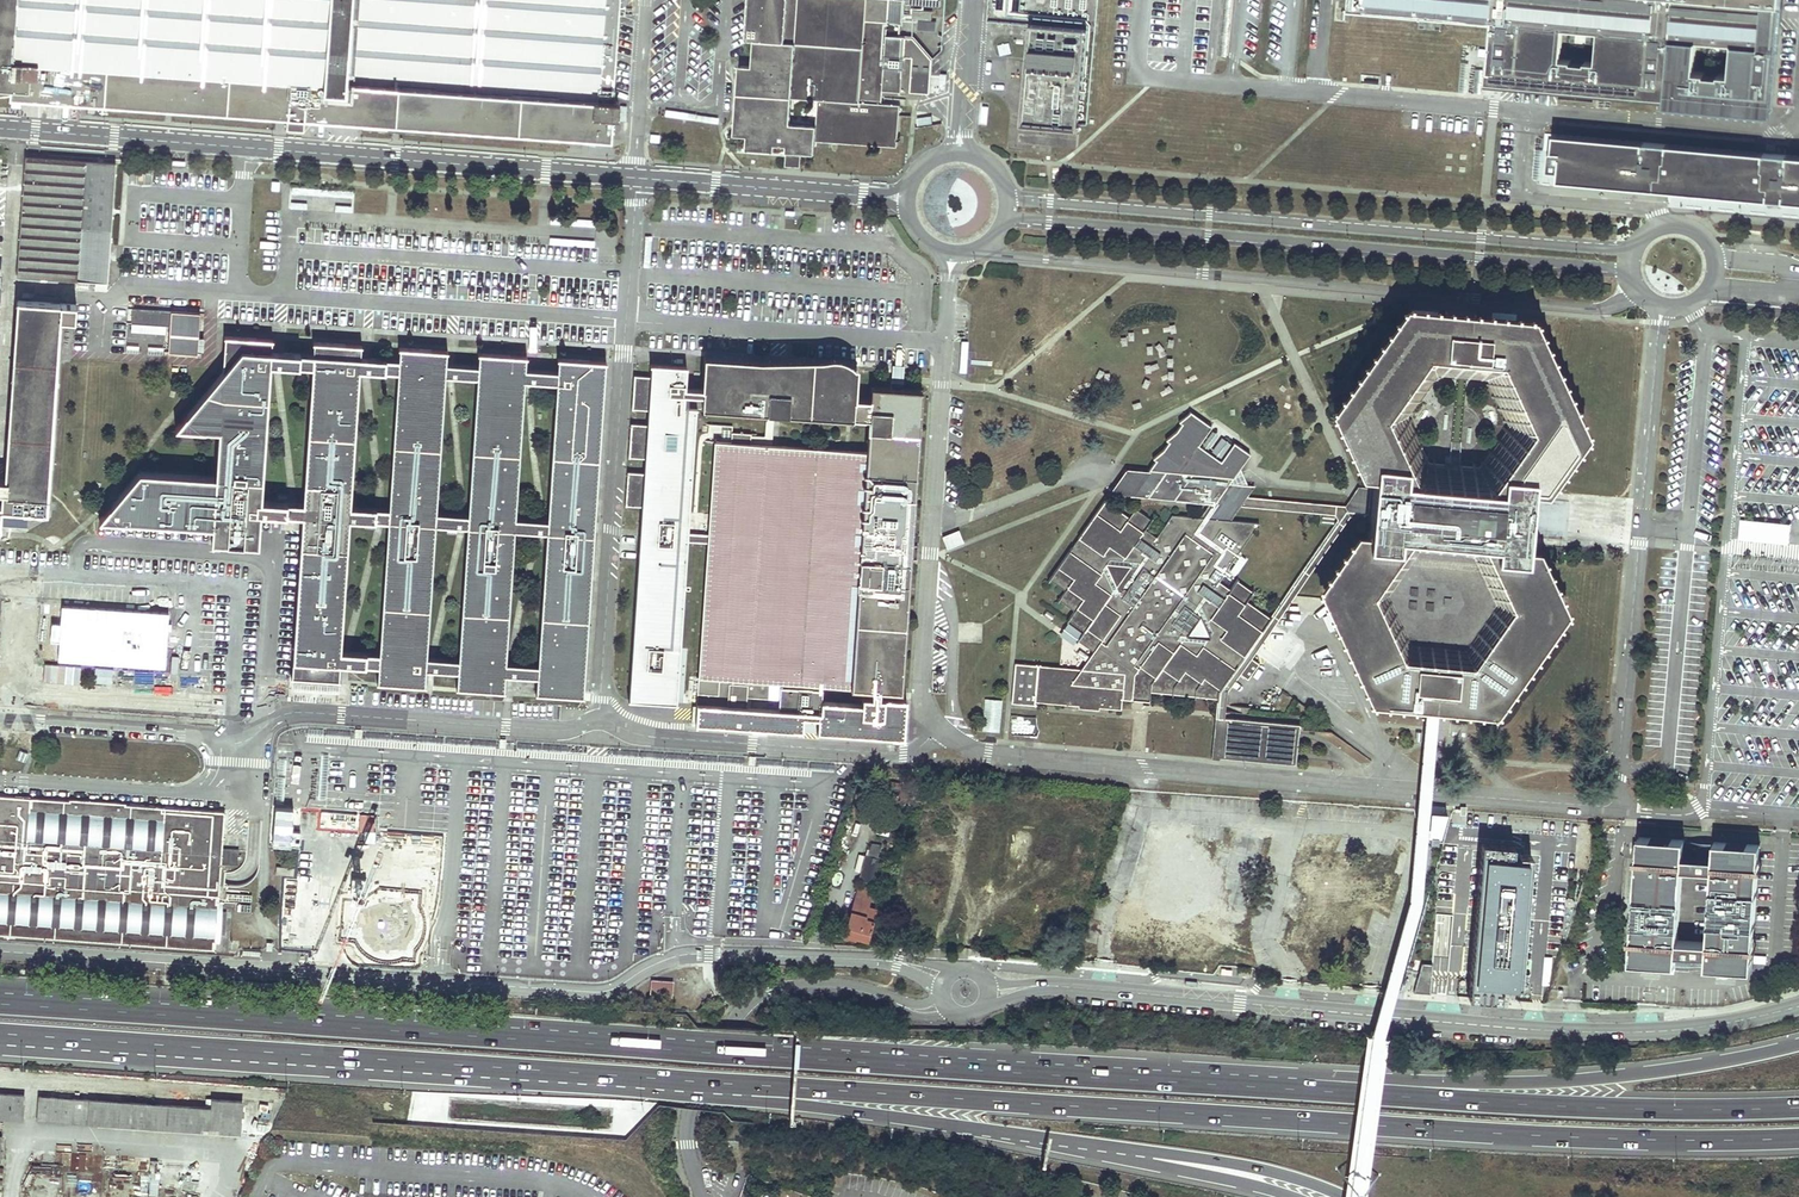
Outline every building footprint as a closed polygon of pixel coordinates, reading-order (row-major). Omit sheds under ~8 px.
[(359,0),(0,0),(0,97),(10,97),(285,116),(285,126),(303,127),(304,117),(350,121),(359,0)] [(350,121),(363,122),(362,126),(378,128),(377,130),(378,130),(378,128),(393,129),(393,123),(396,123),(396,124),(549,135),(549,137),(562,138),(562,136),(578,137),(578,142),(594,145),(594,138),(610,139),(611,117),(617,117),(618,101),(612,101),(618,15),(624,15),(625,0),(359,0),(350,121)] [(746,39),(755,40),(753,67),(740,66),(736,121),(749,122),(748,135),(747,149),(775,151),(775,144),(801,146),(800,153),(815,153),(816,140),(897,146),(900,105),(881,104),(882,90),(901,91),(903,57),(913,57),(911,92),(930,93),(933,59),(914,38),(886,36),(887,23),(902,24),(904,0),(749,0),(746,39)] [(1349,2),(1493,16),(1494,0),(1349,0),(1349,2)] [(1493,16),(1487,78),(1496,79),(1737,101),(1736,112),(1753,114),(1753,118),(1772,119),(1782,0),(1494,0),(1493,16)] [(1087,30),(1031,26),(1023,122),(1021,122),(1019,141),(1078,147),(1080,127),(1078,127),(1087,30)] [(749,122),(736,121),(735,134),(748,135),(749,122)] [(1546,129),(1544,146),(1551,146),(1549,165),(1560,166),(1559,175),(1798,197),(1798,152),(1546,129)] [(110,244),(116,163),(25,157),(16,276),(107,283),(109,260),(115,260),(116,245),(110,244)] [(60,298),(33,296),(33,301),(18,300),(17,300),(5,479),(0,479),(0,492),(1,492),(1,504),(0,504),(0,525),(27,527),(28,511),(47,512),(47,514),(48,514),(48,511),(60,319),(82,321),(84,304),(76,304),(59,303),(60,298)] [(1405,303),(1330,409),(1361,469),(1375,470),(1376,456),(1407,459),(1405,474),(1418,475),(1387,407),(1429,345),(1504,352),(1536,421),(1493,482),(1505,483),(1506,467),(1537,469),(1535,484),(1549,486),(1590,432),(1535,314),(1405,303)] [(199,313),(132,308),(131,323),(170,326),(168,352),(197,354),(199,313)] [(531,369),(528,369),(529,356),(482,353),(481,366),(453,364),(448,364),(449,351),(402,347),(401,361),(366,358),(362,358),(363,345),(316,341),(315,355),(278,353),(273,352),(274,339),(227,335),(224,372),(175,428),(220,431),(217,477),(139,472),(99,520),(213,527),(212,542),(258,546),(261,514),(293,516),(303,517),(291,677),(340,680),(341,665),(347,665),(381,667),(379,683),(427,686),(428,670),(431,670),(460,672),(459,688),(506,691),(507,675),(512,676),(540,678),(539,694),(586,696),(597,529),(608,361),(562,358),(561,371),(531,369)] [(703,389),(702,407),(702,408),(766,413),(766,412),(767,412),(774,412),(851,418),(869,419),(867,452),(750,444),(750,443),(750,436),(750,433),(732,432),(731,442),(716,441),(709,534),(709,543),(698,677),(770,683),(780,683),(778,709),(777,730),(802,731),(803,718),(818,719),(817,732),(904,738),(906,700),(889,699),(879,698),(857,696),(857,704),(817,702),(818,687),(826,687),(889,692),(902,693),(911,559),(916,560),(917,554),(917,549),(917,546),(912,545),(922,390),(903,389),(903,383),(897,383),(891,382),(890,388),(871,387),(870,400),(855,399),(857,367),(781,361),(704,356),(702,389),(703,389)] [(703,389),(685,388),(686,367),(651,364),(650,377),(635,376),(636,375),(634,375),(632,409),(633,409),(648,410),(646,425),(632,424),(632,423),(631,423),(628,458),(630,458),(630,457),(644,458),(643,473),(629,472),(629,471),(627,471),(625,506),(626,506),(627,505),(641,506),(639,531),(645,532),(644,537),(639,537),(628,699),(676,703),(687,542),(709,543),(709,534),(688,533),(697,407),(702,407),(703,389)] [(1059,667),(1015,664),(1012,702),(1035,705),(1035,701),(1119,708),(1120,695),(1148,698),(1149,689),(1215,695),(1214,718),(1213,757),(1297,764),(1301,725),(1225,718),(1228,690),(1277,621),(1270,616),(1247,600),(1253,591),(1237,579),(1230,589),(1219,581),(1261,522),(1232,519),(1241,506),(1245,501),(1248,496),(1256,485),(1250,485),(1229,484),(1241,467),(1251,453),(1235,442),(1234,444),(1222,461),(1198,445),(1210,427),(1211,426),(1191,411),(1181,419),(1179,421),(1183,423),(1176,432),(1166,439),(1170,442),(1164,451),(1153,458),(1157,460),(1149,471),(1127,469),(1110,491),(1133,497),(1211,502),(1201,517),(1173,514),(1157,537),(1145,528),(1152,519),(1136,508),(1129,517),(1106,500),(1050,578),(1066,588),(1059,598),(1075,610),(1068,619),(1085,629),(1079,639),(1095,650),(1082,669),(1059,667)] [(750,436),(750,443),(771,444),(774,412),(767,412),(765,435),(764,437),(750,436)] [(1234,444),(1210,427),(1198,445),(1222,461),(1234,444)] [(1407,459),(1376,456),(1375,470),(1374,487),(1371,513),(1370,528),(1369,539),(1399,542),(1400,529),(1414,531),(1485,537),(1499,538),(1498,550),(1529,554),(1530,542),(1531,539),(1531,535),(1533,514),(1534,497),(1535,490),(1535,484),(1537,469),(1506,467),(1505,483),(1493,482),(1418,475),(1405,474),(1407,459)] [(1246,476),(1241,467),(1229,484),(1250,485),(1246,476)] [(1374,487),(1358,486),(1352,497),(1346,506),(1248,496),(1245,501),(1241,506),(1335,515),(1337,521),(1270,616),(1277,621),(1353,512),(1371,513),(1374,487)] [(1318,584),(1371,697),(1426,702),(1433,703),(1440,703),(1465,706),(1497,710),(1571,604),(1545,549),(1542,543),(1530,542),(1529,554),(1498,550),(1499,538),(1485,537),(1516,601),(1473,660),(1403,653),(1373,588),(1414,531),(1400,529),(1399,542),(1369,539),(1370,528),(1358,527),(1318,584)] [(35,602),(31,654),(166,668),(170,613),(35,602)] [(770,683),(698,677),(695,724),(777,730),(778,709),(768,708),(746,707),(747,697),(769,698),(770,683)] [(1348,1196),(1361,1196),(1384,1035),(1422,898),(1428,835),(1428,831),(1429,828),(1440,703),(1433,703),(1426,702),(1410,894),(1371,1032),(1348,1196)] [(998,785),(996,792),(1004,794),(1006,787),(998,785)] [(1271,791),(1270,801),(1297,803),(1298,793),(1271,791)] [(224,812),(0,796),(0,935),(214,950),(215,935),(225,935),(226,923),(226,912),(217,912),(220,878),(221,863),(237,864),(238,849),(222,848),(224,812)] [(1443,817),(1434,816),(1433,828),(1429,828),(1428,831),(1428,835),(1432,835),(1439,836),(1444,836),(1445,829),(1442,829),(1443,817)] [(1516,825),(1453,821),(1428,981),(1529,984),(1570,832),(1551,833),(1516,825)] [(1684,840),(1638,837),(1629,962),(1675,965),(1676,953),(1676,944),(1681,873),(1683,848),(1684,840)] [(1684,840),(1683,848),(1712,851),(1713,842),(1684,840)] [(1712,851),(1683,848),(1681,873),(1710,874),(1705,946),(1676,944),(1676,953),(1705,955),(1704,966),(1704,967),(1751,970),(1759,845),(1713,842),(1712,851)] [(1030,854),(1029,860),(1056,866),(1057,859),(1030,854)] [(294,868),(277,866),(276,874),(294,876),(294,868)] [(405,874),(368,872),(367,889),(404,891),(405,874)] [(918,874),(916,880),(939,887),(940,883),(921,877),(922,876),(918,874)] [(868,939),(877,910),(868,907),(873,889),(860,885),(844,938),(853,940),(855,936),(868,939)] [(1289,944),(1304,950),(1292,936),(1289,944)] [(1705,955),(1676,953),(1675,965),(1704,966),(1705,955)] [(22,1119),(24,1095),(0,1094),(0,1118),(22,1119)] [(38,1096),(37,1121),(239,1134),(241,1101),(211,1098),(211,1107),(38,1096)]
